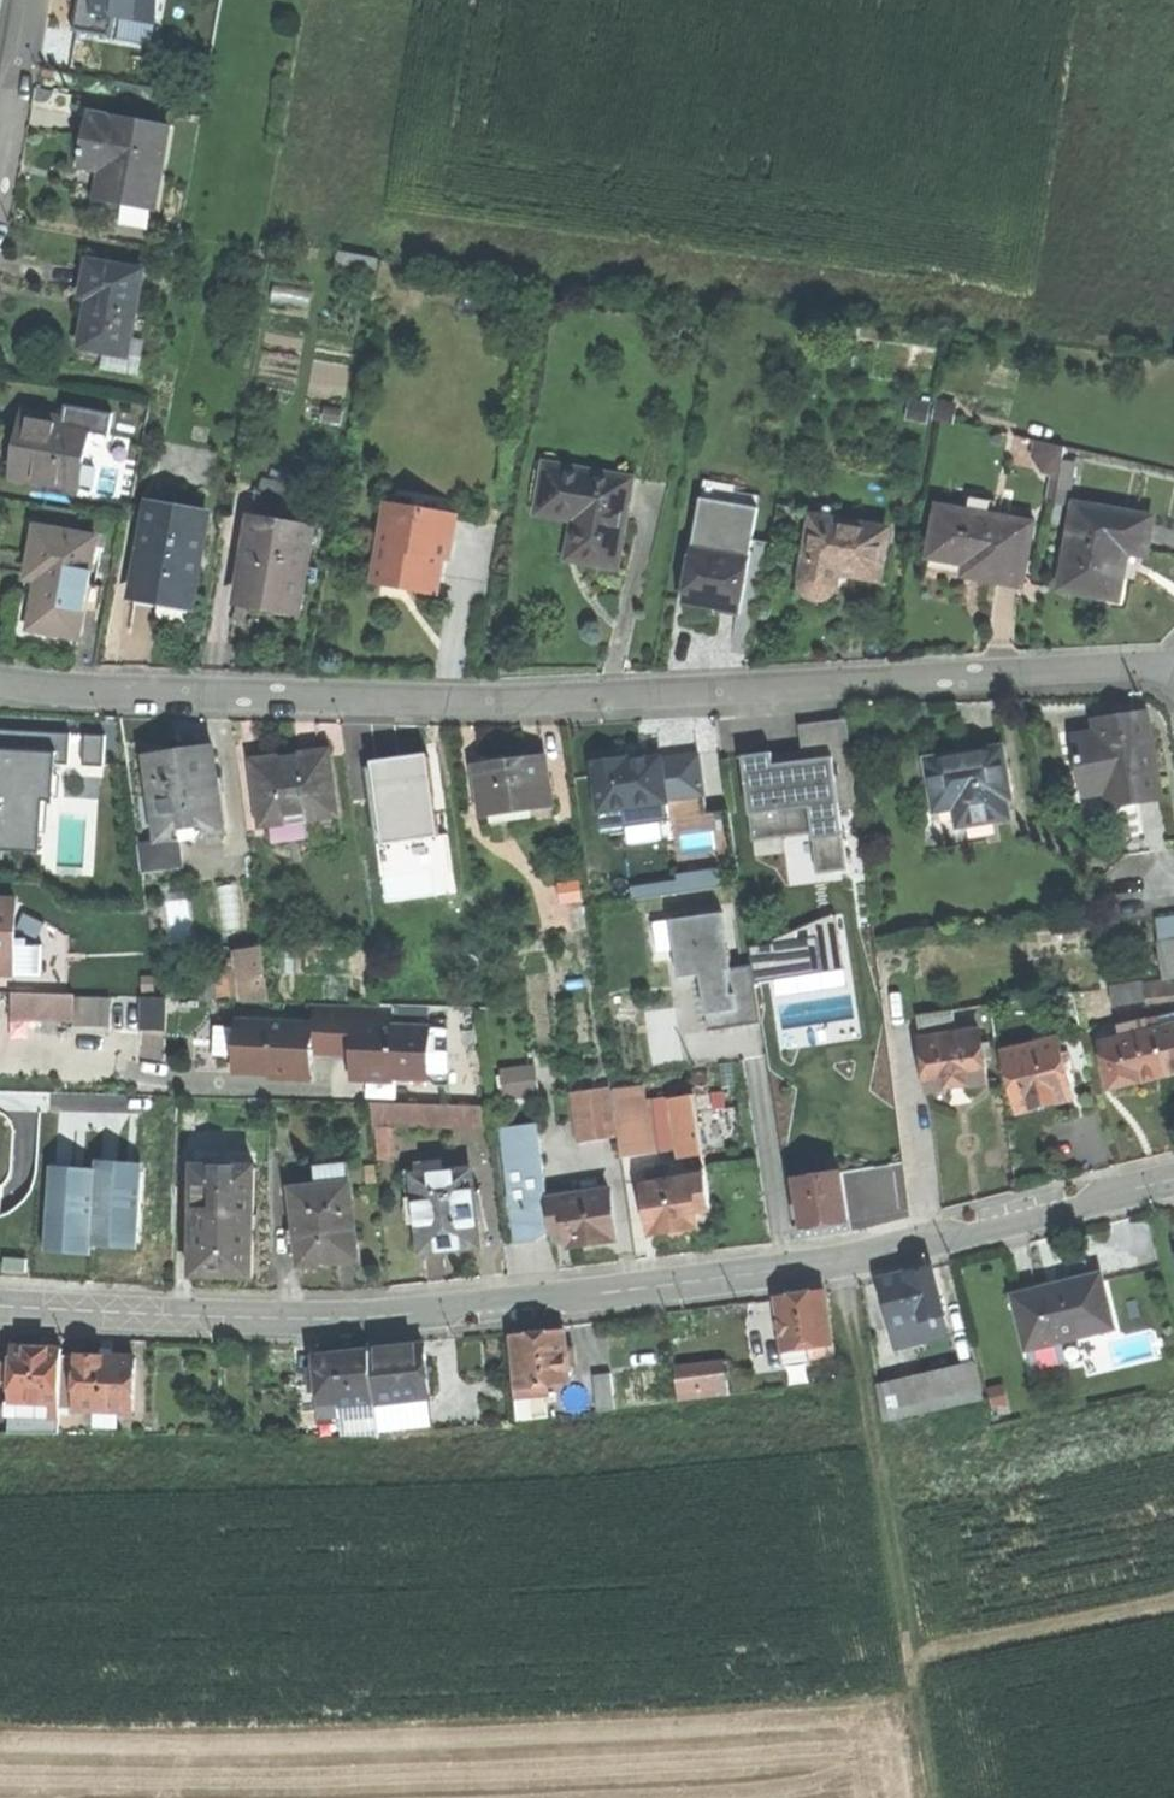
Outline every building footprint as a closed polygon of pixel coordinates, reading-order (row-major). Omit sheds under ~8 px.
[(160,0),(78,0),(74,27),(112,34),(115,13),(155,20),(160,0)] [(171,132),(92,119),(88,145),(84,170),(120,176),(115,205),(158,211),(171,132)] [(144,274),(90,265),(87,281),(84,301),(92,302),(83,352),(130,360),(144,274)] [(931,404),(908,400),(905,420),(927,424),(931,404)] [(68,406),(65,420),(64,430),(87,434),(108,438),(112,414),(68,406)] [(15,482),(77,492),(78,487),(81,468),(87,434),(64,430),(65,420),(46,417),(44,427),(24,424),(20,451),(15,482)] [(1062,447),(1034,441),(1031,457),(1041,473),(1052,476),(1048,498),(1054,500),(1062,447)] [(95,470),(81,468),(78,487),(92,489),(95,470)] [(595,570),(621,574),(636,486),(549,472),(543,511),(589,518),(581,568),(595,570)] [(702,499),(694,550),(750,559),(758,508),(702,499)] [(970,499),(967,514),(997,519),(999,504),(970,499)] [(417,595),(435,598),(441,563),(449,564),(457,510),(392,500),(378,588),(384,589),(396,579),(405,593),(417,595)] [(167,605),(192,609),(208,517),(151,508),(136,600),(167,605)] [(1088,596),(1120,602),(1128,553),(1148,557),(1154,521),(1077,508),(1063,592),(1088,596)] [(940,509),(931,561),(952,564),(965,567),(994,572),(991,585),(1025,590),(1036,526),(997,519),(967,514),(940,509)] [(317,525),(253,515),(238,607),(275,613),(302,618),(317,525)] [(858,578),(881,581),(888,534),(813,522),(803,586),(806,591),(808,596),(814,601),(823,602),(832,599),(837,591),(840,575),(858,578)] [(97,540),(36,531),(32,557),(28,583),(47,586),(45,596),(37,595),(31,632),(81,640),(97,540)] [(717,615),(741,618),(750,559),(694,550),(685,603),(698,605),(709,607),(710,602),(719,603),(717,615)] [(963,580),(991,585),(994,572),(965,567),(963,580)] [(1154,757),(1145,716),(1124,721),(1126,731),(1099,736),(1076,741),(1088,798),(1110,793),(1113,808),(1162,798),(1154,757)] [(858,808),(846,717),(799,723),(804,757),(776,761),(775,750),(744,754),(754,840),(813,832),(818,872),(849,868),(842,810),(858,808)] [(1097,726),(1099,736),(1126,731),(1124,721),(1097,726)] [(50,753),(50,763),(67,764),(69,732),(0,730),(0,751),(50,753)] [(106,736),(87,735),(87,763),(106,764),(106,736)] [(35,849),(35,833),(44,833),(46,800),(49,800),(49,794),(56,794),(57,774),(50,774),(50,763),(50,753),(0,751),(0,848),(35,849)] [(179,757),(154,760),(159,794),(165,841),(178,839),(229,832),(218,752),(179,757)] [(697,753),(660,757),(665,800),(704,797),(697,753)] [(999,822),(1009,821),(1002,775),(1008,774),(1005,753),(962,760),(932,765),(939,810),(939,813),(960,810),(962,828),(999,822)] [(393,759),(372,762),(383,842),(437,835),(427,755),(393,759)] [(600,827),(668,819),(665,800),(660,757),(639,759),(627,761),(626,756),(608,759),(592,761),(600,827)] [(258,767),(266,827),(340,817),(332,757),(286,763),(258,767)] [(484,817),(554,808),(547,759),(507,765),(478,768),(484,817)] [(182,871),(178,839),(165,841),(159,794),(135,798),(146,876),(182,871)] [(559,903),(584,900),(582,883),(557,887),(559,903)] [(18,977),(18,947),(19,900),(0,899),(0,977),(18,977)] [(731,968),(723,912),(671,920),(679,976),(701,973),(709,1031),(760,1024),(753,980),(751,965),(731,968)] [(1163,945),(1173,943),(1173,923),(1160,925),(1163,945)] [(749,947),(751,965),(753,980),(821,970),(816,938),(749,947)] [(1169,982),(1173,981),(1173,943),(1163,945),(1169,982)] [(46,947),(18,947),(18,977),(45,978),(46,947)] [(250,1006),(274,1003),(267,953),(242,957),(250,1006)] [(1148,985),(1150,1002),(1173,998),(1173,981),(1169,982),(1148,985)] [(1116,1008),(1150,1002),(1148,985),(1113,991),(1116,1008)] [(74,998),(14,998),(14,1017),(74,1018),(74,998)] [(111,999),(74,998),(74,1018),(74,1027),(111,1028),(111,999)] [(167,999),(142,1000),(142,1035),(167,1035),(167,999)] [(316,1013),(316,1028),(315,1061),(354,1061),(355,1013),(316,1013)] [(393,1014),(355,1013),(354,1061),(354,1081),(392,1082),(432,1082),(433,1032),(393,1031),(393,1014)] [(921,1019),(924,1042),(957,1038),(955,1015),(921,1019)] [(1170,1076),(1173,1075),(1173,1016),(1156,1021),(1170,1076)] [(1146,1082),(1170,1076),(1156,1021),(1128,1028),(1131,1040),(1109,1045),(1120,1089),(1146,1082)] [(316,1028),(240,1027),(240,1032),(239,1062),(239,1081),(273,1082),(315,1083),(315,1061),(316,1028)] [(214,1062),(239,1062),(240,1032),(215,1032),(214,1062)] [(960,1089),(991,1085),(984,1035),(957,1038),(924,1042),(930,1093),(960,1089)] [(1050,1108),(1078,1101),(1063,1043),(1009,1056),(1023,1115),(1050,1108)] [(505,1096),(536,1093),(533,1064),(502,1067),(505,1096)] [(620,1158),(657,1153),(649,1102),(644,1103),(642,1088),(611,1093),(617,1137),(620,1158)] [(578,1143),(617,1137),(611,1093),(571,1098),(578,1143)] [(674,1159),(702,1155),(694,1096),(666,1100),(673,1150),(674,1159)] [(398,1157),(397,1128),(487,1126),(487,1100),(377,1103),(379,1157),(398,1157)] [(666,1100),(649,1102),(657,1153),(673,1150),(666,1100)] [(539,1245),(553,1236),(548,1198),(538,1127),(500,1132),(515,1248),(539,1245)] [(135,1248),(139,1164),(95,1161),(94,1169),(47,1167),(42,1252),(88,1255),(89,1246),(135,1248)] [(313,1166),(314,1185),(349,1182),(347,1163),(313,1166)] [(220,1277),(253,1277),(254,1167),(193,1167),(192,1277),(220,1277)] [(696,1230),(695,1224),(705,1223),(704,1219),(711,1218),(704,1169),(689,1171),(690,1181),(645,1186),(651,1235),(678,1232),(696,1230)] [(448,1249),(477,1246),(476,1233),(483,1232),(479,1191),(471,1192),(469,1170),(412,1175),(420,1252),(448,1249)] [(825,1223),(848,1220),(841,1173),(794,1179),(801,1227),(825,1223)] [(327,1260),(356,1257),(349,1182),(314,1185),(293,1187),(297,1228),(288,1229),(291,1256),(300,1255),(300,1262),(327,1260)] [(548,1198),(553,1236),(554,1245),(563,1244),(563,1250),(574,1249),(574,1251),(598,1248),(620,1245),(613,1190),(548,1198)] [(25,1259),(3,1258),(2,1270),(24,1272),(25,1259)] [(879,1278),(889,1324),(893,1323),(928,1315),(943,1312),(932,1266),(903,1272),(879,1278)] [(1015,1296),(1026,1344),(1063,1336),(1112,1324),(1100,1272),(1058,1282),(1059,1286),(1043,1290),(1015,1296)] [(790,1294),(774,1295),(780,1346),(828,1340),(822,1290),(790,1294)] [(947,1330),(943,1312),(928,1315),(932,1334),(947,1330)] [(897,1341),(932,1334),(928,1315),(893,1323),(897,1341)] [(543,1381),(566,1380),(565,1366),(575,1365),(574,1346),(564,1346),(563,1330),(535,1332),(514,1333),(517,1383),(543,1381)] [(1068,1356),(1063,1336),(1026,1344),(1031,1364),(1068,1356)] [(830,1353),(828,1340),(780,1346),(782,1359),(830,1353)] [(5,1426),(55,1428),(56,1382),(58,1352),(58,1345),(30,1343),(8,1343),(8,1359),(7,1378),(5,1426)] [(399,1345),(369,1348),(373,1400),(425,1396),(421,1344),(399,1345)] [(339,1350),(312,1352),(316,1404),(373,1400),(369,1348),(339,1350)] [(56,1382),(74,1383),(75,1352),(58,1352),(56,1382)] [(101,1353),(75,1352),(74,1383),(73,1404),(90,1405),(90,1415),(128,1417),(130,1355),(101,1353)] [(726,1361),(672,1366),(675,1398),(728,1393),(726,1361)] [(874,1385),(883,1420),(983,1396),(975,1361),(874,1385)] [(611,1370),(592,1371),(594,1408),(613,1407),(611,1370)] [(545,1416),(543,1381),(517,1383),(512,1383),(514,1418),(545,1416)] [(1003,1386),(987,1389),(990,1406),(1006,1403),(1003,1386)] [(427,1419),(425,1396),(373,1400),(373,1409),(374,1423),(427,1419)] [(375,1431),(374,1423),(373,1409),(338,1411),(340,1434),(375,1431)]
